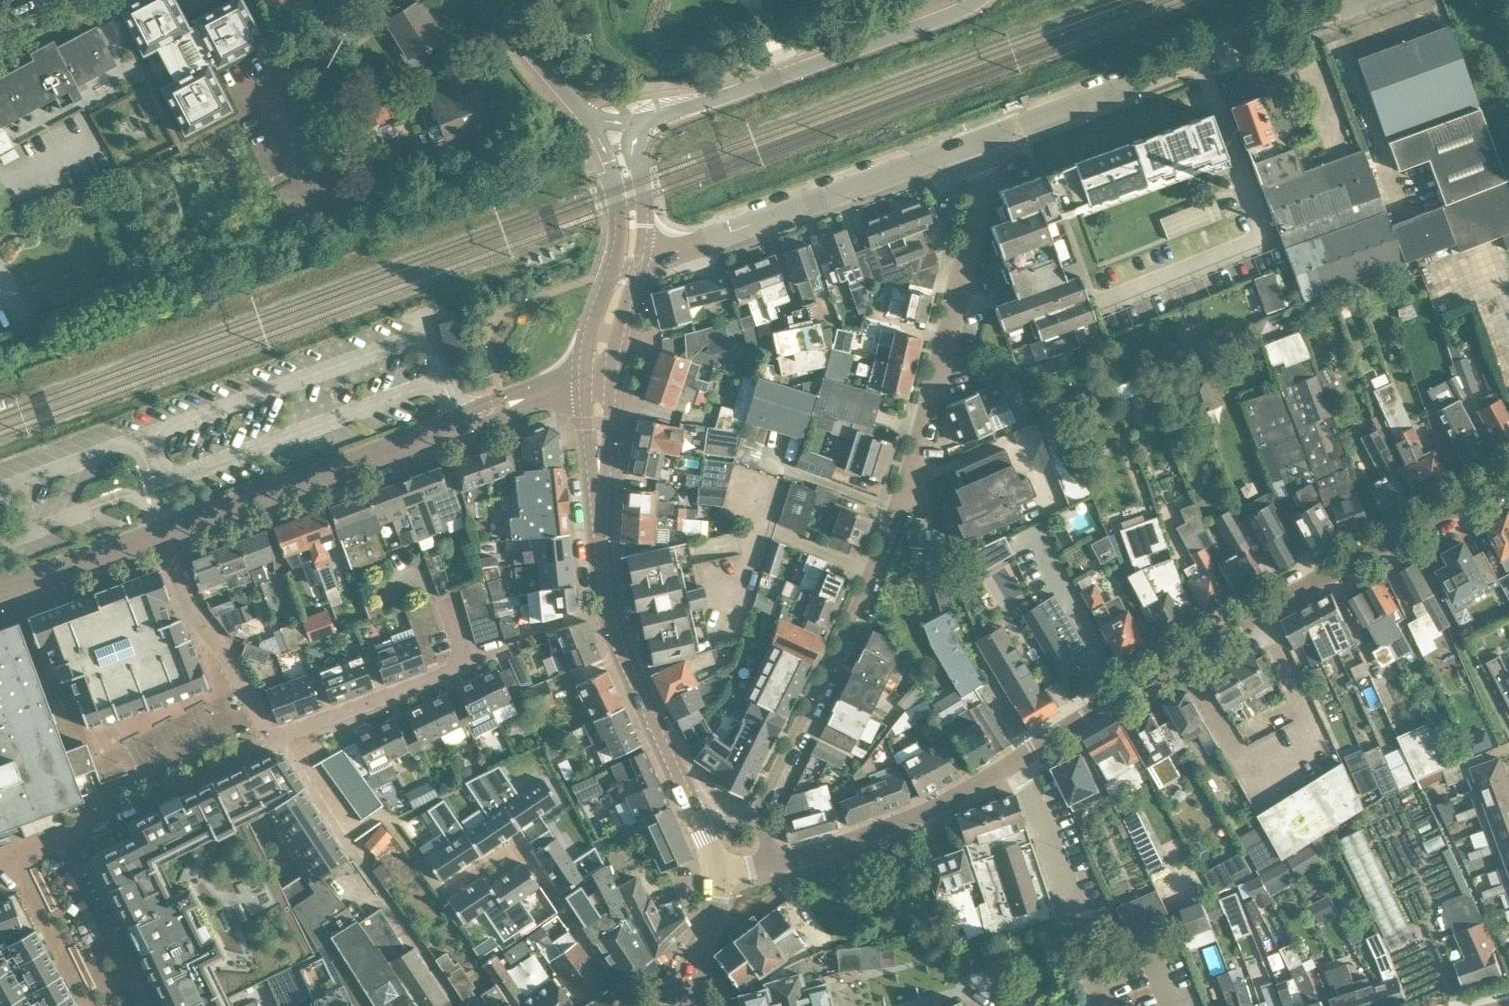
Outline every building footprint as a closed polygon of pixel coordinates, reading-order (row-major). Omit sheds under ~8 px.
[(189,29),(174,0),(136,0),(120,9),(144,55),(166,43),(183,77),(161,88),(185,134),(231,110),(208,66),(215,62),(217,67),(263,43),(241,0),(233,0),(193,21),(196,25),(189,29)] [(419,1),(402,11),(387,21),(408,55),(402,58),(410,70),(431,57),(428,53),(431,51),(429,48),(443,40),(419,1)] [(364,10),(333,28),(320,36),(328,50),(336,46),(339,51),(375,29),(364,10)] [(1449,26),(1403,43),(1357,60),(1398,170),(1429,157),(1447,203),(1508,179),(1491,133),(1489,134),(1449,26)] [(54,97),(61,109),(82,97),(75,85),(115,64),(95,27),(55,49),(52,44),(47,47),(42,38),(33,43),(38,52),(32,55),(35,59),(0,78),(0,153),(12,146),(1,125),(54,97)] [(300,66),(315,57),(305,40),(291,48),(300,66)] [(418,85),(387,101),(371,110),(373,113),(358,121),(362,130),(418,101),(424,98),(418,85)] [(418,101),(421,109),(420,110),(434,146),(452,140),(450,136),(476,126),(477,128),(481,126),(480,124),(487,122),(475,92),(459,99),(454,87),(418,101)] [(1257,96),(1231,106),(1246,147),(1253,164),(1286,152),(1283,144),(1260,152),(1256,143),(1272,137),(1257,96)] [(1215,112),(1078,162),(1074,164),(1087,199),(1104,193),(1105,197),(1117,192),(1116,189),(1132,183),(1133,186),(1145,182),(1144,178),(1145,178),(1146,178),(1160,173),(1162,176),(1174,172),(1172,168),(1188,162),(1190,166),(1202,161),(1200,158),(1217,152),(1218,155),(1230,151),(1215,112)] [(1315,124),(1309,126),(1308,124),(1295,128),(1301,145),(1320,138),(1315,124)] [(1295,149),(1286,152),(1253,164),(1279,232),(1379,194),(1363,150),(1303,172),(1295,149)] [(1005,220),(990,226),(1017,298),(994,306),(1002,329),(1032,318),(1047,359),(1081,346),(1074,329),(1096,322),(1079,275),(1066,280),(1045,223),(1061,217),(1059,212),(1070,207),(1069,204),(1084,199),(1085,202),(1088,201),(1087,199),(1074,164),(1074,163),(1044,174),(1044,175),(999,191),(1004,205),(1000,206),(1005,220)] [(1439,207),(1453,244),(1455,243),(1459,252),(1501,235),(1508,232),(1508,179),(1447,203),(1439,207)] [(1379,194),(1279,232),(1280,234),(1279,234),(1296,280),(1299,288),(1304,301),(1405,263),(1453,244),(1439,207),(1391,225),(1379,194)] [(1214,198),(1160,219),(1168,239),(1222,218),(1214,198)] [(924,201),(893,212),(915,272),(938,265),(938,262),(934,249),(924,253),(915,230),(937,222),(933,210),(928,212),(924,201)] [(875,249),(855,257),(868,293),(868,292),(870,284),(884,280),(884,282),(912,273),(915,272),(893,212),(863,224),(866,232),(861,234),(867,249),(889,241),(896,262),(882,268),(875,249)] [(829,261),(820,264),(827,285),(846,278),(850,290),(864,285),(855,257),(845,230),(821,239),(829,261)] [(795,249),(785,252),(804,306),(817,302),(813,290),(823,287),(808,245),(809,244),(805,245),(804,242),(794,246),(795,249)] [(773,256),(751,264),(771,320),(778,318),(775,307),(790,302),(773,256)] [(728,272),(735,291),(739,303),(748,300),(753,316),(752,317),(755,326),(756,326),(768,321),(771,320),(751,264),(728,272)] [(915,272),(912,273),(910,284),(932,289),(938,265),(915,272)] [(1278,273),(1254,282),(1266,313),(1290,304),(1286,293),(1283,285),(1278,273)] [(724,275),(652,293),(661,328),(692,320),(688,307),(731,296),(724,275)] [(1296,280),(1283,285),(1286,293),(1299,288),(1296,280)] [(883,312),(881,321),(896,324),(898,316),(924,322),(931,295),(908,290),(908,291),(893,288),(887,313),(883,312)] [(1305,302),(1291,307),(1295,317),(1308,312),(1305,302)] [(788,326),(789,329),(812,323),(806,308),(807,308),(807,307),(793,312),(794,315),(789,317),(792,325),(788,326)] [(1406,336),(1431,331),(1426,312),(1409,316),(1407,307),(1400,309),(1406,336)] [(880,334),(874,359),(913,368),(921,338),(894,332),(896,324),(881,321),(863,316),(860,329),(880,334)] [(439,324),(448,361),(457,359),(468,356),(458,319),(439,324)] [(768,321),(756,326),(758,338),(771,335),(768,321)] [(812,323),(789,329),(778,331),(778,332),(774,333),(783,375),(796,372),(797,376),(806,373),(805,370),(827,365),(831,349),(830,345),(824,346),(819,322),(812,323)] [(706,344),(729,337),(725,323),(702,330),(706,344)] [(1236,331),(1233,325),(1216,331),(1218,338),(1236,331)] [(837,328),(832,349),(849,354),(854,333),(837,328)] [(1332,414),(1329,415),(1325,404),(1325,402),(1320,389),(1308,353),(1299,330),(1263,344),(1280,387),(1307,456),(1316,480),(1319,488),(1322,487),(1339,534),(1367,523),(1347,467),(1348,467),(1344,456),(1346,455),(1332,414)] [(1456,344),(1448,348),(1465,396),(1479,390),(1466,357),(1461,359),(1456,344)] [(661,349),(652,375),(680,385),(704,392),(707,383),(695,378),(700,365),(688,361),(689,359),(661,349)] [(827,365),(823,378),(842,383),(845,378),(846,379),(853,356),(831,349),(827,365)] [(874,359),(871,372),(867,386),(881,390),(881,391),(890,393),(889,395),(904,398),(904,397),(906,397),(913,368),(874,359)] [(720,405),(714,427),(741,431),(745,415),(756,376),(743,374),(733,409),(720,405)] [(652,375),(644,399),(672,408),(684,412),(687,402),(700,406),(704,392),(680,385),(652,375)] [(1141,375),(1129,380),(1109,387),(1115,403),(1135,396),(1147,391),(1141,375)] [(756,376),(745,415),(769,422),(804,433),(815,393),(756,376)] [(1453,376),(1447,380),(1458,401),(1458,400),(1464,397),(1453,376)] [(823,378),(813,410),(835,417),(855,422),(873,428),(873,427),(871,427),(881,395),(862,389),(850,386),(842,383),(823,378)] [(1203,380),(1190,385),(1198,407),(1211,402),(1203,380)] [(986,417),(1012,407),(1002,381),(975,391),(976,393),(947,405),(962,443),(992,431),(986,417)] [(1391,381),(1390,382),(1397,401),(1399,409),(1402,430),(1406,439),(1415,460),(1414,461),(1430,490),(1448,481),(1432,451),(1425,455),(1412,426),(1391,381)] [(1428,381),(1415,385),(1425,413),(1438,408),(1428,381)] [(1332,382),(1320,389),(1325,402),(1325,404),(1340,396),(1332,382)] [(1397,401),(1390,382),(1372,390),(1385,418),(1384,420),(1392,437),(1404,466),(1396,470),(1412,500),(1430,490),(1414,461),(1415,460),(1406,439),(1402,430),(1399,409),(1397,401)] [(1307,456),(1280,387),(1239,402),(1257,450),(1269,445),(1282,479),(1285,489),(1287,494),(1293,515),(1299,526),(1297,527),(1310,550),(1335,535),(1313,495),(1318,493),(1311,482),(1316,480),(1307,456)] [(1483,407),(1478,410),(1500,453),(1508,448),(1508,418),(1499,399),(1498,400),(1494,391),(1479,398),(1483,407)] [(1458,401),(1439,410),(1449,429),(1446,430),(1451,440),(1458,453),(1467,471),(1486,461),(1470,431),(1474,429),(1464,412),(1458,400),(1458,401)] [(813,410),(809,426),(830,432),(835,417),(813,410)] [(1057,412),(1034,421),(1039,433),(1062,424),(1057,412)] [(639,419),(633,446),(663,452),(663,453),(678,456),(683,428),(668,425),(639,419)] [(882,481),(894,443),(870,435),(873,428),(855,422),(852,433),(850,439),(854,440),(844,468),(858,472),(858,474),(882,481)] [(1044,445),(1067,435),(1062,424),(1039,433),(1044,445)] [(703,452),(735,457),(741,431),(714,427),(706,426),(703,452)] [(548,427),(516,439),(527,468),(527,467),(561,465),(558,433),(548,427)] [(1396,465),(1377,429),(1362,437),(1383,477),(1367,486),(1382,516),(1409,502),(1393,472),(1394,466),(1396,465)] [(1072,447),(1067,435),(1044,445),(1049,457),(1072,447)] [(470,456),(452,462),(463,491),(527,468),(516,439),(488,449),(488,451),(471,458),(470,456)] [(633,446),(627,472),(657,478),(663,453),(663,452),(633,446)] [(802,447),(796,464),(828,477),(835,460),(802,447)] [(1049,457),(1054,468),(1077,459),(1072,447),(1049,457)] [(964,540),(1021,515),(1015,503),(1035,494),(1027,475),(1018,479),(1004,448),(954,470),(961,485),(954,488),(961,503),(955,506),(962,521),(956,523),(964,540)] [(685,485),(700,485),(727,487),(734,462),(704,458),(702,474),(687,472),(685,485)] [(1054,468),(1058,480),(1081,471),(1077,459),(1054,468)] [(527,467),(527,468),(463,491),(478,542),(498,541),(521,538),(568,533),(561,465),(527,467)] [(439,467),(396,483),(417,539),(449,527),(446,521),(462,515),(452,487),(447,488),(439,467)] [(1058,480),(1063,492),(1086,482),(1081,471),(1058,480)] [(1282,479),(1269,483),(1274,498),(1287,494),(1285,489),(1282,479)] [(802,533),(813,501),(833,508),(839,493),(817,485),(815,490),(792,482),(779,523),(802,533)] [(1086,482),(1063,492),(1068,504),(1091,494),(1086,482)] [(396,483),(362,495),(375,531),(381,530),(379,523),(393,518),(402,544),(417,539),(396,483)] [(698,487),(696,503),(722,505),(727,487),(700,485),(700,487),(698,487)] [(625,488),(623,515),(701,520),(701,518),(693,518),(694,509),(672,507),(672,503),(655,502),(656,490),(625,488)] [(362,495),(328,507),(350,568),(352,567),(360,588),(369,584),(362,563),(384,556),(375,532),(375,531),(362,495)] [(1188,582),(1193,591),(1203,609),(1225,596),(1215,578),(1218,576),(1196,536),(1206,531),(1194,503),(1180,509),(1185,522),(1176,527),(1196,561),(1184,569),(1190,580),(1188,582)] [(1275,569),(1295,558),(1281,532),(1286,529),(1271,503),(1270,503),(1256,511),(1246,516),(1275,569)] [(842,508),(833,534),(828,546),(856,556),(869,518),(842,508)] [(324,510),(299,519),(318,569),(317,569),(322,582),(325,590),(338,585),(322,541),(334,537),(324,510)] [(1216,563),(1223,575),(1232,593),(1258,578),(1243,550),(1247,548),(1227,512),(1216,518),(1235,553),(1216,563)] [(1503,559),(1508,570),(1508,513),(1485,526),(1503,559)] [(701,520),(623,515),(621,540),(652,543),(653,532),(672,533),(673,528),(681,528),(685,535),(696,536),(701,531),(701,520)] [(914,517),(911,547),(910,561),(921,562),(922,548),(924,548),(927,518),(914,517)] [(1184,590),(1172,558),(1151,565),(1147,554),(1168,547),(1156,517),(1120,530),(1135,571),(1126,575),(1141,604),(1139,605),(1148,623),(1155,619),(1162,632),(1196,613),(1184,590)] [(318,569),(299,519),(274,528),(284,555),(294,568),(302,566),(304,565),(312,586),(322,582),(317,569),(318,569)] [(1065,527),(1054,533),(1056,537),(1057,537),(1063,549),(1074,543),(1065,527)] [(265,531),(239,541),(248,567),(266,614),(276,610),(266,583),(269,581),(262,562),(275,558),(265,531)] [(568,533),(521,538),(522,551),(514,552),(516,564),(539,561),(539,563),(571,559),(568,533)] [(955,560),(949,562),(957,586),(1012,553),(1004,537),(955,560)] [(1107,538),(1094,545),(1100,556),(1113,549),(1107,538)] [(239,541),(213,550),(225,581),(223,576),(248,567),(239,541)] [(710,649),(704,623),(700,606),(706,605),(704,595),(702,587),(696,588),(693,576),(691,569),(685,541),(620,556),(620,557),(621,557),(627,584),(629,593),(632,605),(627,607),(627,605),(625,606),(627,612),(629,619),(630,619),(629,618),(637,616),(642,638),(648,664),(647,664),(648,665),(710,649)] [(1451,565),(1439,571),(1458,607),(1502,584),(1484,550),(1482,551),(1485,556),(1475,562),(1465,543),(1445,554),(1451,565)] [(199,590),(200,590),(225,581),(213,550),(188,559),(199,590)] [(804,576),(800,586),(838,602),(847,579),(823,569),(826,561),(809,554),(806,563),(809,564),(804,576)] [(481,568),(490,567),(494,566),(498,565),(497,558),(494,556),(478,558),(481,568)] [(763,571),(774,576),(779,560),(768,556),(763,571)] [(516,567),(516,569),(510,570),(512,580),(517,579),(517,580),(541,577),(542,589),(574,586),(571,559),(539,563),(539,565),(516,567)] [(1416,563),(1398,573),(1408,590),(1416,605),(1414,610),(1418,617),(1409,622),(1424,654),(1428,652),(1438,647),(1434,638),(1443,633),(1441,629),(1450,625),(1438,603),(1426,581),(1416,563)] [(919,612),(924,624),(929,644),(962,699),(937,715),(971,769),(996,753),(1010,744),(975,688),(984,682),(973,665),(953,629),(960,625),(940,565),(927,568),(929,577),(919,580),(925,599),(935,595),(937,602),(919,612)] [(493,601),(503,598),(494,566),(490,567),(483,569),(493,601)] [(87,727),(113,717),(208,685),(198,659),(190,637),(186,638),(179,618),(171,621),(163,600),(170,598),(159,570),(110,588),(28,618),(38,646),(44,644),(52,667),(56,665),(62,681),(69,678),(87,727)] [(1508,596),(1508,572),(1499,577),(1508,596)] [(483,580),(459,588),(463,601),(487,594),(483,580)] [(1397,622),(1404,618),(1383,581),(1366,591),(1394,640),(1390,643),(1396,656),(1396,655),(1398,658),(1414,649),(1404,634),(1397,622)] [(1126,611),(1112,619),(1096,590),(1095,590),(1092,585),(1081,591),(1116,656),(1143,642),(1126,611)] [(542,589),(526,592),(527,604),(529,621),(541,620),(561,615),(561,611),(576,609),(574,586),(542,589)] [(781,605),(777,618),(822,638),(823,637),(821,637),(826,626),(828,627),(838,602),(800,586),(795,599),(782,594),(778,603),(781,605)] [(1394,640),(1366,591),(1347,601),(1362,629),(1369,624),(1382,647),(1390,643),(1394,640)] [(1341,651),(1355,643),(1332,592),(1315,601),(1330,629),(1341,651)] [(487,594),(463,601),(466,611),(490,605),(487,594)] [(503,598),(493,601),(490,601),(496,620),(498,620),(505,643),(528,636),(520,604),(518,594),(503,598)] [(1021,615),(1061,680),(1078,669),(1069,656),(1085,646),(1054,595),(1021,615)] [(404,609),(408,620),(432,611),(428,600),(404,609)] [(1341,651),(1330,629),(1315,601),(1298,611),(1313,639),(1324,660),(1339,652),(1341,651)] [(241,623),(251,620),(245,604),(236,608),(241,623)] [(490,605),(466,611),(469,623),(494,616),(490,605)] [(978,607),(970,610),(977,628),(985,625),(978,607)] [(236,608),(215,616),(233,639),(241,623),(236,608)] [(332,608),(302,619),(311,642),(340,631),(332,608)] [(432,611),(408,620),(412,631),(436,622),(432,611)] [(1324,660),(1313,639),(1298,611),(1281,620),(1294,649),(1302,644),(1313,666),(1322,661),(1324,660)] [(494,616),(469,623),(472,633),(497,626),(494,616)] [(777,618),(769,644),(811,663),(822,638),(777,618)] [(311,642),(302,619),(271,631),(273,637),(280,654),(311,642)] [(587,624),(586,620),(555,629),(556,632),(559,638),(548,641),(553,652),(563,648),(563,650),(593,638),(587,624)] [(19,824),(59,809),(60,809),(84,800),(82,796),(80,791),(75,776),(95,768),(86,742),(65,750),(19,625),(18,622),(0,629),(0,831),(19,824)] [(416,640),(428,636),(439,631),(436,622),(412,631),(414,636),(416,640)] [(497,626),(472,633),(475,642),(499,635),(497,626)] [(975,642),(1017,712),(1028,729),(1058,710),(1045,689),(1037,694),(1027,677),(1033,673),(1021,653),(1015,657),(998,628),(975,642)] [(863,648),(851,672),(882,688),(894,663),(897,657),(886,636),(873,630),(864,648),(863,648)] [(430,642),(428,636),(416,640),(414,636),(393,644),(406,677),(427,669),(418,646),(430,642)] [(260,642),(258,648),(269,651),(280,654),(273,637),(260,642)] [(593,638),(563,650),(571,669),(601,657),(593,638)] [(245,644),(242,655),(266,663),(269,651),(258,648),(245,644)] [(372,648),(365,650),(370,664),(376,661),(385,684),(406,677),(393,644),(373,651),(372,648)] [(769,644),(763,656),(804,677),(811,663),(769,644)] [(716,647),(711,649),(714,660),(720,659),(716,647)] [(711,649),(648,665),(649,665),(654,674),(652,675),(665,700),(696,684),(695,683),(689,672),(713,663),(715,663),(714,660),(711,649)] [(360,656),(340,663),(352,696),(373,689),(365,666),(370,664),(365,650),(359,652),(360,656)] [(1254,654),(1233,665),(1260,712),(1270,707),(1264,694),(1274,689),(1270,682),(1276,678),(1266,656),(1258,661),(1254,654)] [(1501,655),(1487,662),(1508,704),(1508,671),(1501,655)] [(763,656),(757,669),(797,690),(804,677),(763,656)] [(318,667),(312,669),(317,683),(323,681),(331,704),(352,696),(340,663),(319,671),(318,667)] [(1214,676),(1210,679),(1224,703),(1230,714),(1234,712),(1242,707),(1249,719),(1260,712),(1233,665),(1214,676)] [(1321,666),(1310,671),(1321,692),(1330,687),(1325,677),(1327,676),(1321,666)] [(496,668),(476,678),(492,710),(512,700),(518,713),(528,708),(518,685),(507,690),(496,668)] [(307,675),(286,682),(299,716),(320,708),(311,685),(317,683),(312,669),(306,672),(307,675)] [(757,669),(750,682),(791,703),(797,690),(757,669)] [(607,670),(578,683),(594,719),(583,724),(583,725),(623,706),(607,670)] [(696,684),(665,700),(675,719),(702,705),(699,696),(724,682),(718,671),(695,683),(696,684)] [(529,672),(516,677),(521,689),(533,684),(529,672)] [(851,672),(839,697),(870,712),(882,688),(851,672)] [(1369,673),(1356,679),(1362,691),(1375,685),(1369,673)] [(476,678),(456,688),(467,709),(461,712),(472,733),(471,734),(473,737),(499,724),(492,710),(476,678)] [(545,681),(522,691),(531,713),(554,703),(545,681)] [(265,690),(266,691),(278,724),(299,716),(286,682),(265,690)] [(750,682),(744,696),(752,700),(784,716),(791,703),(750,682)] [(917,683),(907,694),(916,700),(921,695),(924,693),(917,683)] [(1188,691),(1166,704),(1186,739),(1197,732),(1204,744),(1214,738),(1188,691)] [(445,693),(425,703),(441,735),(460,725),(465,736),(471,734),(472,733),(461,712),(456,715),(445,693)] [(916,700),(907,694),(900,703),(908,709),(908,708),(916,700)] [(839,697),(820,737),(861,757),(867,750),(854,744),(857,738),(870,712),(839,697)] [(711,733),(693,759),(714,774),(716,775),(713,782),(743,797),(744,797),(775,735),(784,716),(752,700),(746,712),(742,720),(744,721),(731,746),(711,733)] [(415,734),(411,737),(417,751),(423,748),(421,744),(441,735),(425,703),(405,712),(415,734)] [(623,706),(583,725),(592,744),(602,739),(602,740),(632,725),(623,706)] [(908,708),(908,709),(903,715),(910,728),(917,724),(908,708)] [(1175,751),(1152,711),(1145,715),(1144,712),(1125,723),(1122,719),(1143,756),(1148,765),(1159,788),(1180,778),(1168,755),(1175,751)] [(910,728),(903,715),(899,719),(892,728),(896,735),(910,728)] [(394,718),(374,727),(390,759),(409,750),(411,754),(417,751),(411,737),(404,740),(394,718)] [(1122,719),(1086,740),(1099,762),(1121,750),(1129,764),(1143,756),(1122,719)] [(1427,723),(1398,736),(1418,779),(1447,767),(1437,744),(1427,723)] [(597,750),(602,762),(641,745),(632,725),(602,740),(604,744),(608,742),(609,745),(597,750)] [(354,764),(364,777),(372,788),(396,777),(396,775),(397,775),(389,760),(390,759),(374,727),(353,737),(364,759),(354,764)] [(1485,730),(1464,740),(1472,756),(1492,747),(1485,730)] [(1458,737),(1439,746),(1446,762),(1469,751),(1464,741),(1460,742),(1458,737)] [(550,759),(558,754),(557,752),(551,740),(542,745),(550,759)] [(818,740),(812,753),(833,763),(839,751),(818,740)] [(943,740),(922,751),(941,785),(962,775),(943,740)] [(643,750),(610,765),(625,796),(628,795),(629,799),(614,806),(623,827),(639,820),(669,806),(643,750)] [(273,751),(179,798),(177,794),(158,804),(159,807),(129,822),(135,835),(92,856),(165,1005),(231,1005),(226,996),(292,964),(313,954),(290,907),(293,906),(327,883),(320,875),(347,857),(301,788),(304,786),(282,753),(273,751)] [(839,751),(833,763),(840,767),(846,754),(839,751)] [(901,762),(910,779),(920,797),(941,785),(922,751),(901,762)] [(1083,752),(1054,766),(1074,809),(1103,796),(1083,752)] [(1482,753),(1443,769),(1449,784),(1467,776),(1472,789),(1469,790),(1469,792),(1508,778),(1500,758),(1486,763),(1482,753)] [(871,755),(861,768),(869,776),(871,782),(883,812),(911,801),(900,772),(891,775),(888,766),(876,770),(871,755)] [(566,781),(574,777),(565,758),(556,762),(566,781)] [(1309,784),(1259,816),(1268,833),(1269,835),(1277,848),(1283,858),(1283,859),(1336,827),(1365,809),(1344,762),(1309,784)] [(1400,788),(1389,763),(1373,771),(1380,786),(1384,795),(1400,788)] [(1394,771),(1401,786),(1416,779),(1408,764),(1394,771)] [(499,765),(482,773),(519,828),(519,827),(558,801),(543,779),(519,796),(499,765)] [(1370,765),(1353,773),(1363,794),(1380,786),(1373,771),(1370,765)] [(869,776),(861,768),(858,772),(854,776),(855,781),(869,776)] [(482,773),(464,782),(488,817),(465,832),(480,854),(479,855),(479,856),(520,828),(519,827),(519,828),(504,806),(503,806),(482,773)] [(594,775),(572,785),(578,799),(600,789),(594,775)] [(1471,817),(1478,814),(1482,812),(1481,809),(1508,799),(1508,782),(1508,778),(1469,792),(1475,806),(1467,809),(1471,817)] [(839,802),(840,806),(847,825),(883,812),(871,782),(854,789),(855,790),(854,790),(857,796),(839,802)] [(817,787),(809,789),(812,801),(814,800),(814,803),(817,802),(819,809),(816,810),(817,814),(809,817),(813,835),(838,828),(829,795),(820,798),(817,787)] [(809,789),(791,794),(786,805),(785,806),(782,822),(787,842),(813,835),(809,817),(817,814),(816,810),(819,809),(817,802),(814,803),(814,800),(812,801),(809,789)] [(1012,794),(984,804),(1021,927),(1055,915),(1028,834),(1012,794)] [(449,843),(425,859),(440,881),(459,868),(479,855),(480,854),(465,832),(443,799),(427,810),(449,843)] [(1481,809),(1482,812),(1478,814),(1484,830),(1508,821),(1508,799),(1481,809)] [(984,804),(956,813),(967,841),(964,842),(977,878),(991,922),(983,924),(986,935),(987,938),(1021,927),(984,804)] [(669,806),(639,820),(653,852),(661,870),(692,856),(669,806)] [(1456,814),(1459,822),(1471,817),(1467,809),(1456,814)] [(1484,830),(1489,845),(1482,848),(1485,856),(1496,852),(1495,848),(1508,842),(1508,821),(1484,830)] [(382,827),(366,845),(376,854),(393,836),(382,827)] [(1362,828),(1338,839),(1391,947),(1415,936),(1362,828)] [(549,829),(528,842),(535,852),(534,852),(561,893),(604,864),(595,846),(572,861),(556,837),(555,838),(549,829)] [(1269,835),(1247,848),(1260,871),(1283,858),(1277,848),(1269,835)] [(1495,848),(1496,852),(1501,866),(1498,868),(1498,869),(1508,865),(1508,842),(1495,848)] [(961,848),(923,862),(930,880),(947,930),(962,925),(968,941),(986,935),(983,924),(979,905),(974,906),(968,890),(972,888),(969,880),(972,879),(968,867),(961,848)] [(1468,853),(1471,861),(1485,856),(1482,848),(1468,853)] [(581,885),(564,896),(576,915),(584,926),(594,940),(590,943),(606,966),(618,982),(653,958),(629,918),(632,917),(616,887),(604,864),(597,851),(584,858),(600,888),(587,896),(581,885)] [(1241,852),(1222,863),(1234,882),(1253,872),(1241,852)] [(1300,853),(1288,860),(1292,866),(1297,874),(1309,866),(1300,853)] [(1138,856),(1124,863),(1138,892),(1152,885),(1138,856)] [(1284,861),(1260,874),(1260,875),(1264,884),(1289,870),(1284,861)] [(490,886),(490,887),(519,931),(535,920),(520,898),(539,885),(524,863),(490,886)] [(1116,864),(1101,871),(1114,900),(1129,894),(1116,864)] [(1498,869),(1503,883),(1507,882),(1508,886),(1508,865),(1498,869)] [(1192,872),(1198,885),(1208,879),(1201,867),(1192,872)] [(484,877),(448,901),(463,923),(482,910),(503,941),(512,935),(519,931),(490,887),(490,886),(484,877)] [(636,877),(616,887),(632,917),(636,926),(640,929),(655,957),(690,923),(682,908),(669,914),(667,910),(658,914),(650,897),(646,898),(636,877)] [(1246,880),(1253,898),(1255,900),(1269,893),(1246,880)] [(1496,886),(1499,894),(1507,891),(1508,898),(1508,886),(1507,882),(1503,883),(1496,886)] [(293,906),(303,923),(318,950),(327,944),(335,956),(330,959),(353,1005),(415,1005),(373,939),(370,941),(358,922),(327,883),(293,906)] [(1482,891),(1485,899),(1499,894),(1496,886),(1482,891)] [(1157,890),(1117,908),(1128,931),(1168,913),(1157,890)] [(1222,898),(1220,899),(1225,912),(1227,912),(1232,924),(1247,918),(1236,892),(1222,898)] [(60,973),(59,973),(15,893),(0,898),(0,1005),(78,1005),(60,973)] [(1218,894),(1202,901),(1209,918),(1225,912),(1220,899),(1218,894)] [(1329,894),(1309,904),(1313,913),(1334,903),(1329,894)] [(1473,897),(1455,905),(1445,909),(1456,933),(1485,923),(1473,897)] [(1255,900),(1253,898),(1245,902),(1256,925),(1266,920),(1255,900)] [(1202,901),(1178,910),(1189,937),(1213,928),(1209,918),(1202,901)] [(778,906),(713,955),(738,989),(754,978),(805,943),(778,906)] [(358,922),(370,941),(373,939),(415,1005),(453,1005),(414,947),(407,951),(380,908),(358,922)] [(1356,922),(1345,927),(1352,943),(1364,937),(1356,922)] [(1467,957),(1455,962),(1464,988),(1504,974),(1501,964),(1494,949),(1496,948),(1485,923),(1456,933),(1467,957)] [(1501,937),(1508,934),(1508,925),(1498,929),(1501,937)] [(548,962),(570,991),(581,1005),(584,1005),(608,990),(605,986),(589,963),(592,961),(570,929),(540,950),(548,962)] [(1377,995),(1381,1005),(1396,1005),(1408,1002),(1391,954),(1380,931),(1367,937),(1377,958),(1385,982),(1380,983),(1383,993),(1377,995)] [(483,964),(498,984),(495,986),(509,1005),(574,1005),(554,977),(525,997),(503,964),(509,960),(511,963),(537,945),(529,933),(502,951),(504,953),(498,957),(497,955),(483,964)] [(482,941),(473,947),(480,956),(489,950),(482,941)] [(1293,975),(1296,981),(1300,994),(1304,1005),(1325,1005),(1322,1000),(1307,970),(1300,955),(1293,941),(1279,948),(1290,968),(1293,975)] [(880,945),(839,949),(841,970),(895,965),(893,944),(880,945)] [(335,984),(318,951),(313,954),(292,964),(292,966),(302,984),(308,997),(308,996),(314,1005),(346,1005),(335,984)] [(1305,951),(1300,955),(1307,970),(1317,965),(1312,957),(1309,958),(1305,951)] [(436,959),(467,1005),(509,1005),(495,986),(477,998),(471,989),(475,986),(458,962),(454,964),(446,952),(436,959)] [(757,989),(737,995),(740,1005),(833,1005),(825,976),(802,982),(800,974),(809,969),(804,958),(784,968),(786,976),(764,983),(765,987),(757,989)] [(1338,965),(1359,1005),(1381,1005),(1377,995),(1383,993),(1380,983),(1372,986),(1371,982),(1370,982),(1368,976),(1354,981),(1347,962),(1338,965)] [(1333,1005),(1359,1005),(1338,965),(1325,969),(1330,984),(1335,982),(1340,997),(1331,1000),(1333,1005)] [(1237,992),(1234,981),(1231,972),(1219,976),(1226,995),(1230,1005),(1241,1005),(1237,992)] [(1288,980),(1278,984),(1286,1005),(1304,1005),(1300,994),(1296,981),(1293,975),(1294,978),(1288,980)] [(1234,981),(1237,992),(1241,1005),(1262,1005),(1260,1002),(1253,1004),(1245,977),(1234,981)] [(1271,982),(1261,986),(1266,1000),(1260,1002),(1262,1005),(1281,1005),(1271,982)] [(308,996),(308,997),(302,984),(275,996),(279,1005),(314,1005),(308,996)]
